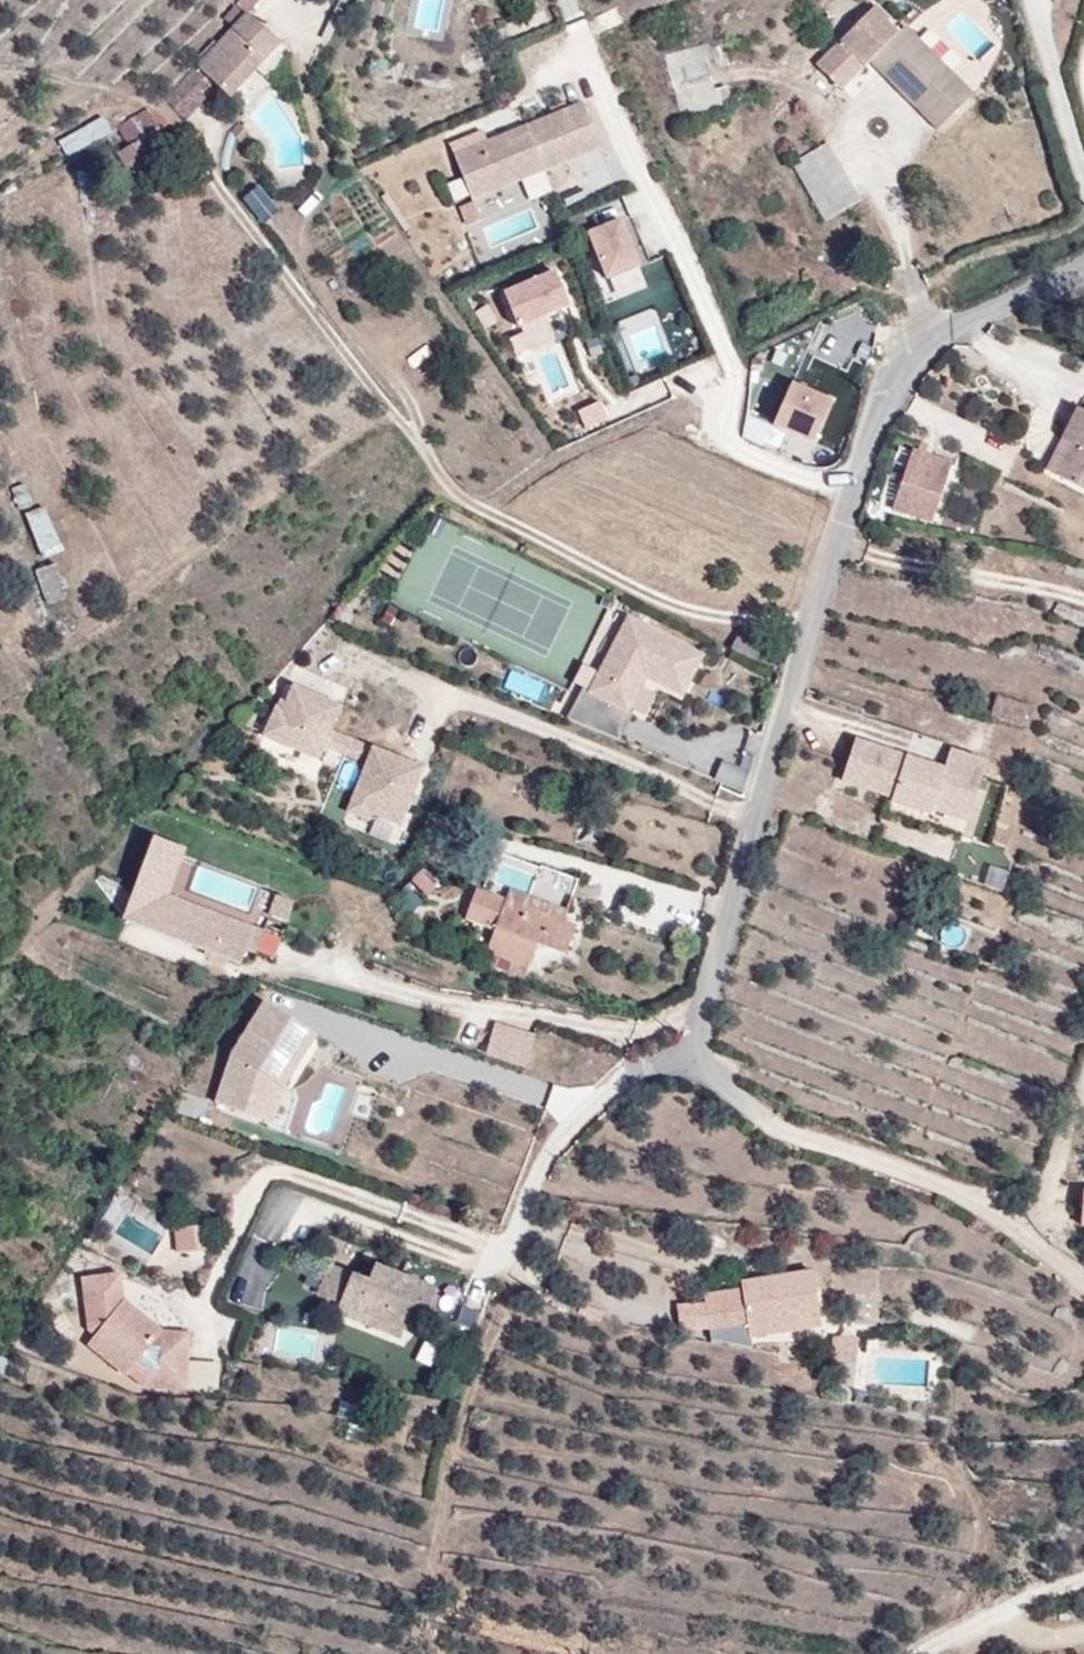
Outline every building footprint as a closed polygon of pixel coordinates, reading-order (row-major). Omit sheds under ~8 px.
[(247,14),(260,0),(240,0),(236,4),(247,14)] [(449,0),(415,0),(410,32),(443,37),(449,0)] [(232,30),(247,14),(236,4),(221,20),(232,30)] [(937,129),(972,95),(904,27),(898,33),(873,8),(816,65),(840,89),(869,61),(937,129)] [(230,31),(197,66),(213,81),(229,97),(279,44),(247,14),(232,30),(230,31)] [(714,90),(707,61),(718,59),(718,56),(708,45),(667,55),(682,115),(731,103),(727,87),(714,90)] [(201,93),(213,81),(197,66),(165,100),(185,120),(206,99),(201,93)] [(472,201),(460,205),(468,224),(481,218),(473,200),(520,181),(544,171),(600,148),(582,103),(526,126),(530,134),(510,142),(507,134),(454,156),(472,201)] [(147,110),(118,128),(129,147),(133,144),(144,161),(163,149),(152,131),(158,128),(147,110)] [(103,118),(59,143),(68,157),(112,133),(103,118)] [(248,133),(238,123),(229,131),(240,142),(248,133)] [(526,126),(507,134),(510,142),(530,134),(526,126)] [(862,200),(828,143),(791,164),(826,222),(862,200)] [(544,171),(520,181),(529,202),(553,192),(544,171)] [(258,188),(243,200),(263,224),(277,212),(258,188)] [(639,266),(621,221),(589,234),(607,279),(639,266)] [(570,307),(555,272),(504,294),(519,328),(570,307)] [(815,441),(832,400),(792,383),(775,424),(815,441)] [(600,397),(577,408),(586,428),(609,417),(600,397)] [(1077,409),(1062,439),(1072,443),(1056,474),(1083,488),(1083,411),(1083,412),(1077,409)] [(1047,469),(1056,474),(1072,443),(1062,439),(1047,469)] [(951,464),(912,451),(892,509),(931,522),(951,464)] [(44,503),(25,512),(44,556),(63,548),(44,503)] [(34,568),(47,601),(69,593),(56,560),(34,568)] [(703,656),(629,617),(589,693),(583,689),(567,719),(618,740),(631,714),(628,712),(647,676),(682,695),(703,656)] [(742,628),(732,648),(756,661),(766,641),(742,628)] [(510,667),(503,686),(538,699),(544,679),(510,667)] [(276,707),(264,736),(318,760),(324,747),(331,731),(341,706),(293,686),(283,710),(276,707)] [(997,696),(991,715),(1020,724),(1026,705),(997,696)] [(863,715),(854,740),(943,769),(950,751),(950,744),(863,715)] [(331,731),(324,747),(367,765),(373,749),(331,731)] [(950,751),(943,769),(854,740),(841,781),(892,798),(891,801),(930,814),(932,809),(949,815),(957,792),(974,797),(986,762),(950,751)] [(373,749),(367,765),(346,812),(367,821),(370,814),(399,827),(423,770),(373,749)] [(719,761),(713,777),(741,787),(747,771),(719,761)] [(957,792),(949,815),(967,821),(974,797),(957,792)] [(128,921),(241,963),(246,950),(230,944),(238,922),(263,931),(268,916),(286,923),(294,903),(256,889),(247,911),(192,890),(200,868),(177,859),(181,848),(154,838),(136,888),(140,889),(128,921)] [(556,891),(573,897),(578,880),(546,869),(540,886),(556,891)] [(410,907),(425,897),(413,878),(398,888),(410,907)] [(124,919),(128,921),(140,889),(136,888),(124,919)] [(499,957),(495,965),(525,976),(537,944),(565,955),(576,926),(564,921),(547,915),(506,899),(477,888),(465,919),(495,931),(487,952),(499,957)] [(547,915),(564,921),(573,897),(556,891),(551,905),(510,890),(506,899),(547,915)] [(263,931),(238,922),(230,944),(246,950),(254,953),(263,931)] [(216,1102),(265,1118),(275,1083),(282,1088),(283,1088),(316,1036),(265,1003),(232,1055),(216,1102)] [(485,1053),(526,1067),(534,1039),(495,1025),(485,1053)] [(282,1088),(275,1083),(265,1118),(274,1121),(283,1088),(282,1088)] [(206,1225),(179,1227),(181,1248),(208,1245),(206,1225)] [(317,1295),(341,1305),(352,1275),(329,1266),(317,1295)] [(341,1305),(405,1331),(423,1285),(375,1266),(369,1282),(352,1275),(341,1305)] [(771,1325),(820,1318),(813,1271),(740,1282),(742,1290),(704,1296),(705,1303),(677,1305),(680,1331),(710,1329),(712,1341),(752,1348),(751,1337),(773,1334),(771,1325)] [(162,1331),(123,1300),(120,1276),(83,1281),(89,1331),(96,1335),(89,1344),(127,1376),(128,1375),(144,1388),(158,1389),(159,1372),(187,1374),(189,1335),(162,1331)] [(405,1331),(341,1305),(337,1313),(401,1339),(405,1331)] [(821,1326),(820,1318),(771,1325),(773,1334),(821,1326)] [(860,1340),(832,1341),(829,1363),(857,1364),(860,1340)] [(189,1359),(187,1386),(216,1388),(218,1361),(189,1359)] [(185,1391),(187,1374),(159,1372),(158,1389),(185,1391)]
